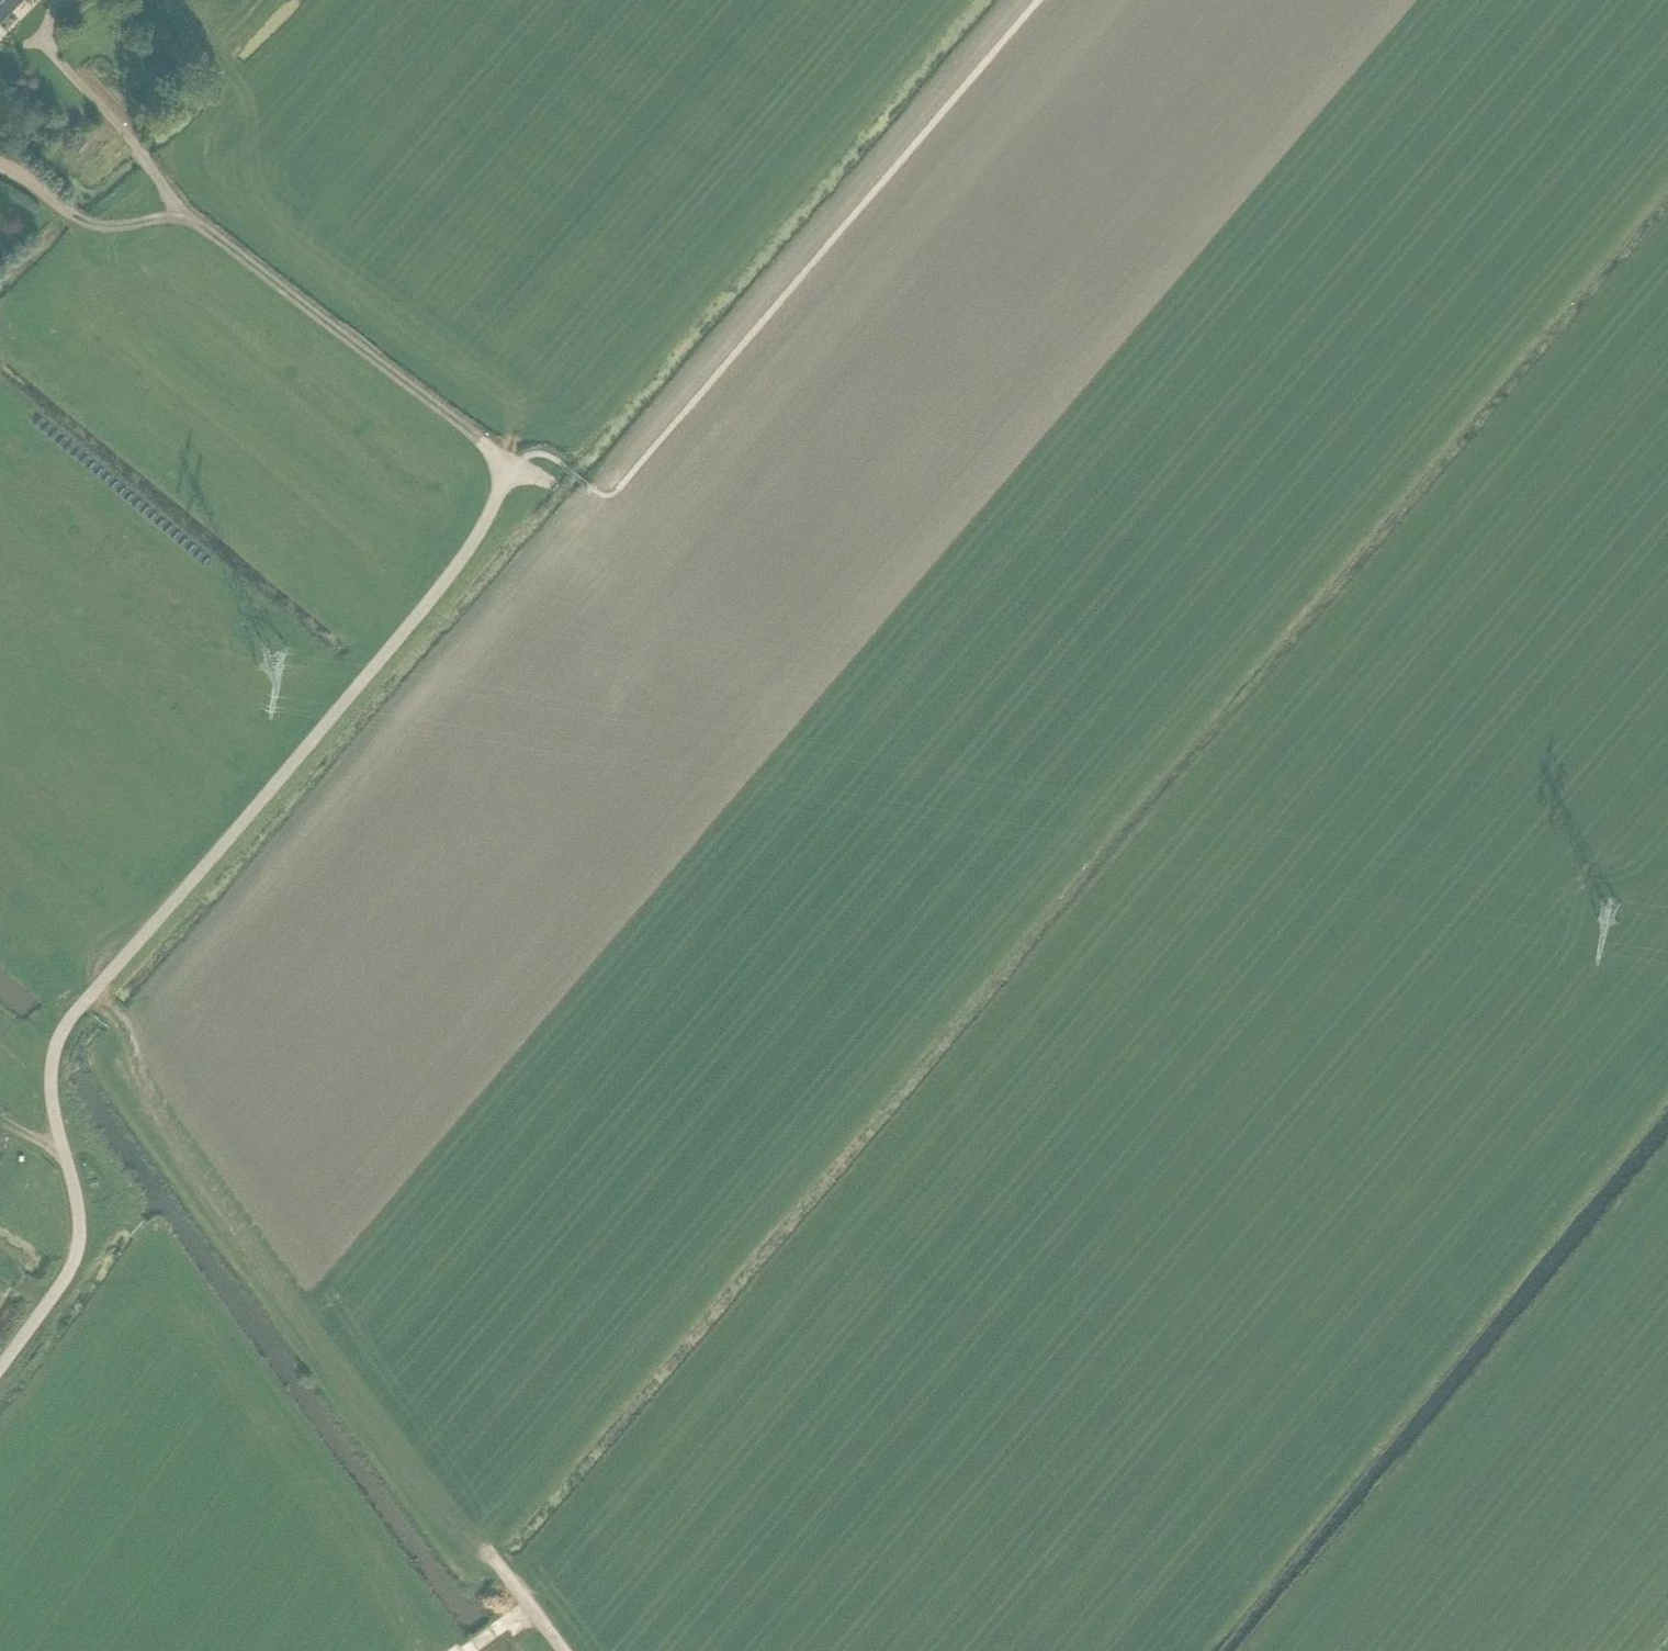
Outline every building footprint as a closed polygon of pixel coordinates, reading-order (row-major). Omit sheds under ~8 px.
[(10,0),(0,0),(0,12),(10,0)] [(81,136),(72,147),(80,153),(89,142),(81,136)]
